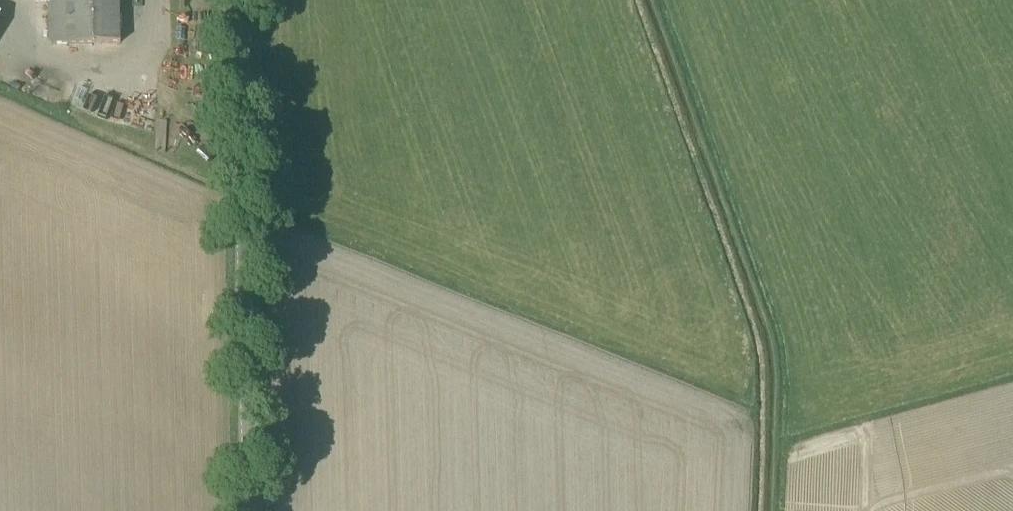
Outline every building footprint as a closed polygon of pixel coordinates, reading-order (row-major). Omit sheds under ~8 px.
[(120,0),(49,0),(49,46),(121,44),(120,0)]
